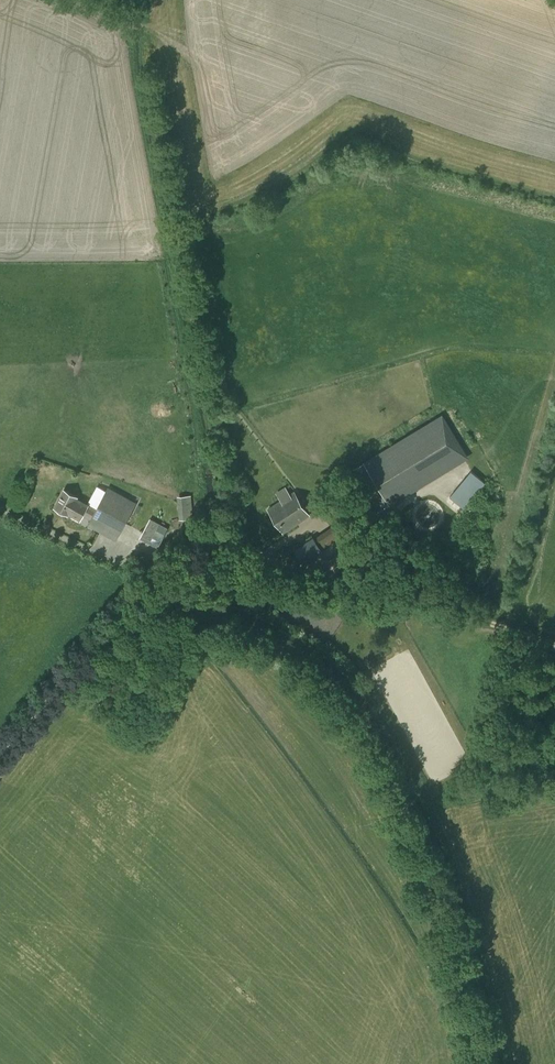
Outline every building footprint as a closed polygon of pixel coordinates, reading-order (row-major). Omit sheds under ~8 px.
[(442,412),(356,464),(365,478),(372,473),(375,478),(365,484),(370,492),(372,491),(381,505),(467,452),(442,412)] [(467,507),(490,482),(475,469),(453,495),(467,507)] [(91,519),(88,525),(116,539),(136,503),(108,488),(97,509),(77,498),(78,496),(64,489),(55,507),(68,514),(69,513),(81,519),(83,515),(91,519)] [(310,515),(295,491),(268,509),(283,533),(310,515)] [(177,496),(179,519),(193,518),(191,495),(177,496)] [(314,536),(294,549),(303,564),(323,550),(322,549),(350,531),(342,519),(314,537),(314,536)]
